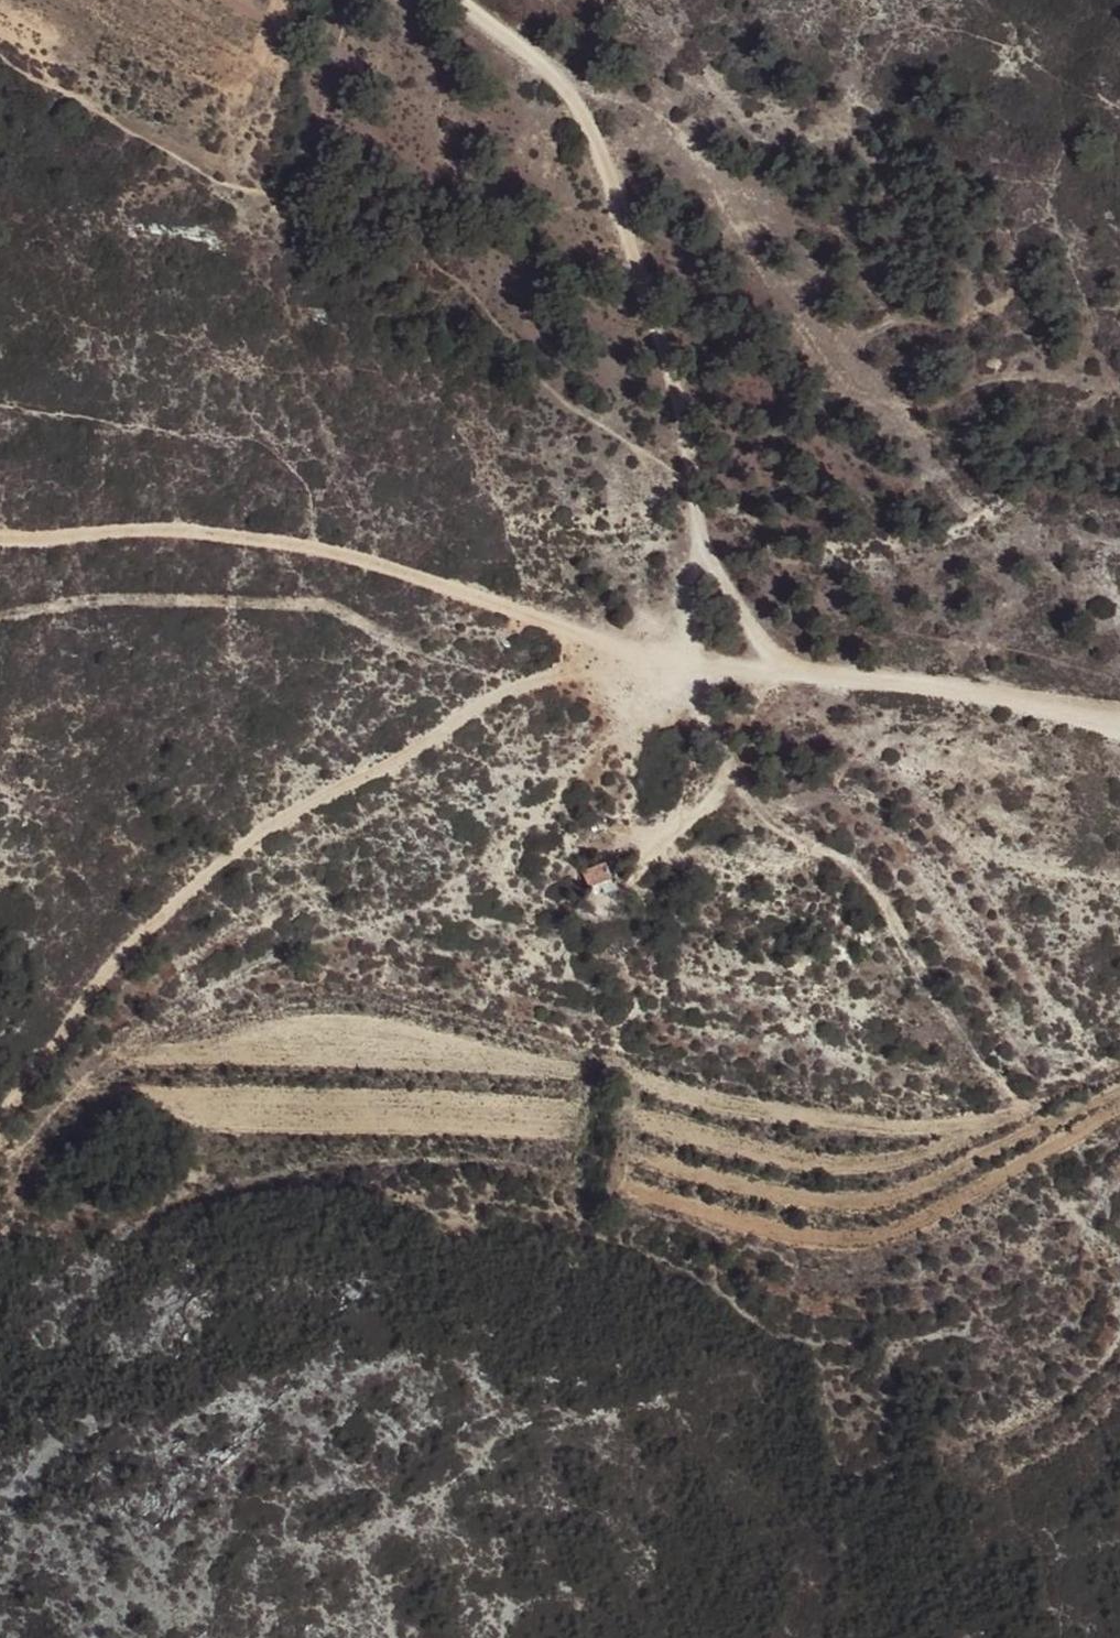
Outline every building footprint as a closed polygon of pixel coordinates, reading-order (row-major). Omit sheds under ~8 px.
[(589,874),(599,910),(623,903),(613,867),(589,874)]
